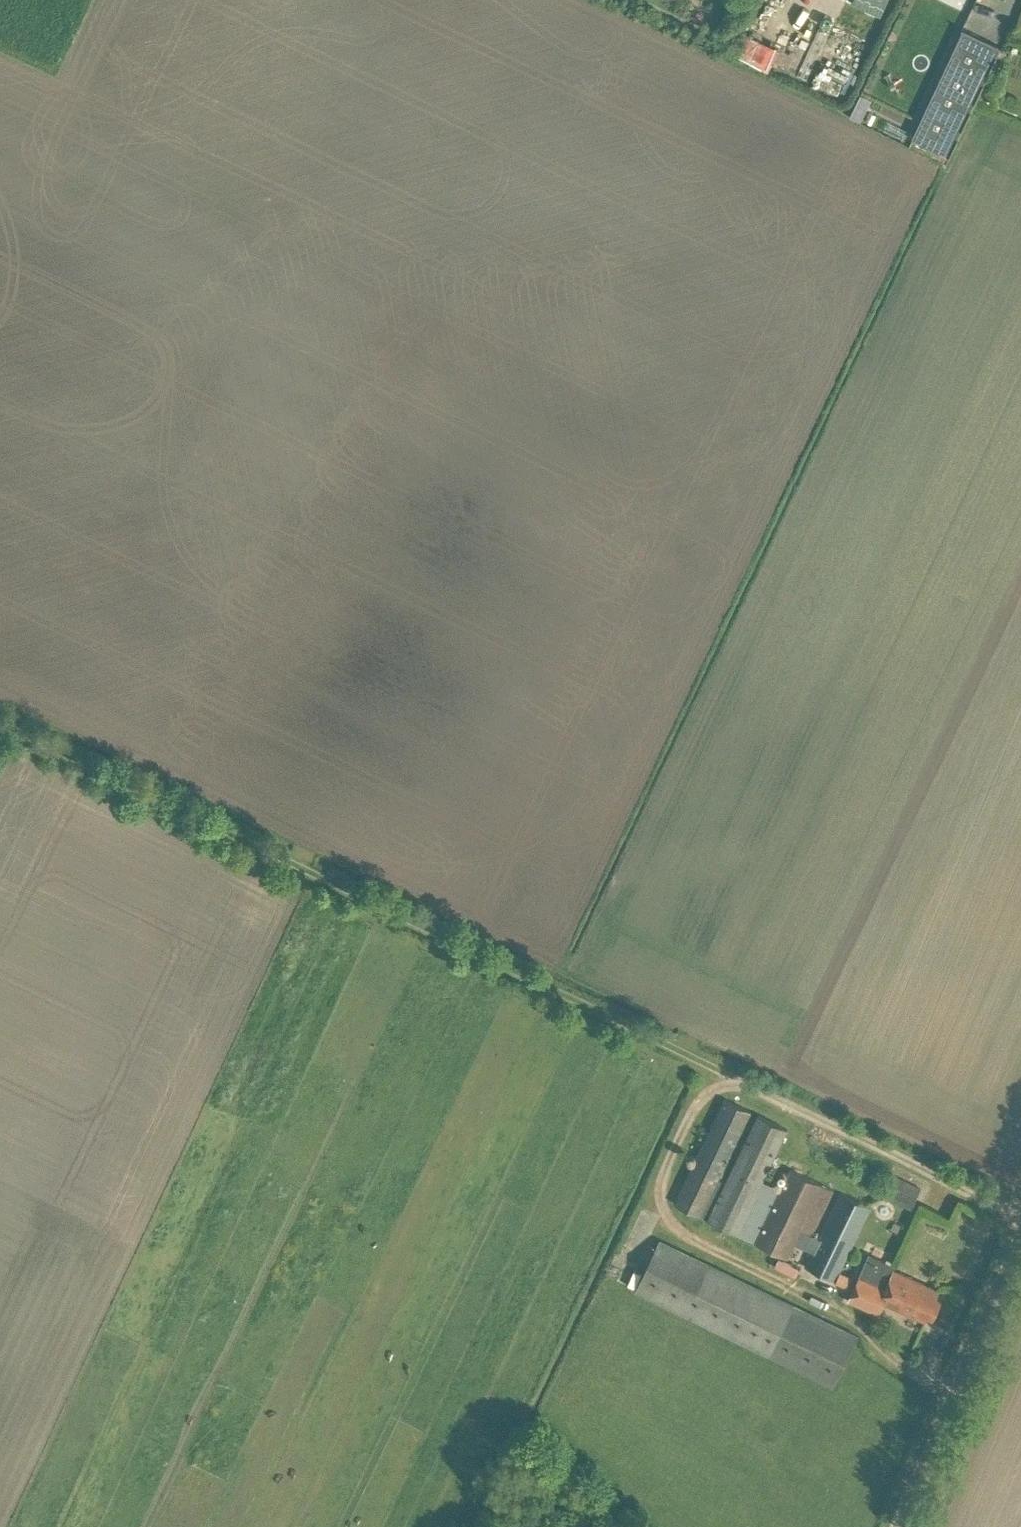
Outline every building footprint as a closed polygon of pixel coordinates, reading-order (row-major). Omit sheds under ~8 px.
[(773,70),(785,48),(745,27),(734,49),(773,70)] [(951,155),(1002,45),(964,27),(964,29),(965,29),(914,138),(951,155)] [(812,1237),(835,1190),(792,1169),(781,1191),(764,1182),(789,1129),(759,1115),(744,1146),(738,1143),(752,1112),(726,1100),(676,1204),(739,1234),(758,1195),(775,1203),(756,1243),(789,1259),(796,1243),(813,1251),(806,1267),(837,1282),(872,1208),(841,1193),(819,1240),(812,1237)] [(912,1209),(922,1187),(897,1176),(887,1197),(912,1209)] [(899,1232),(902,1225),(894,1222),(891,1229),(899,1232)] [(859,1336),(660,1241),(647,1269),(628,1260),(617,1283),(636,1292),(835,1387),(859,1336)] [(926,1321),(929,1317),(934,1319),(942,1300),(937,1298),(940,1292),(894,1271),(887,1286),(861,1274),(849,1301),(880,1315),(886,1303),(926,1321)]
